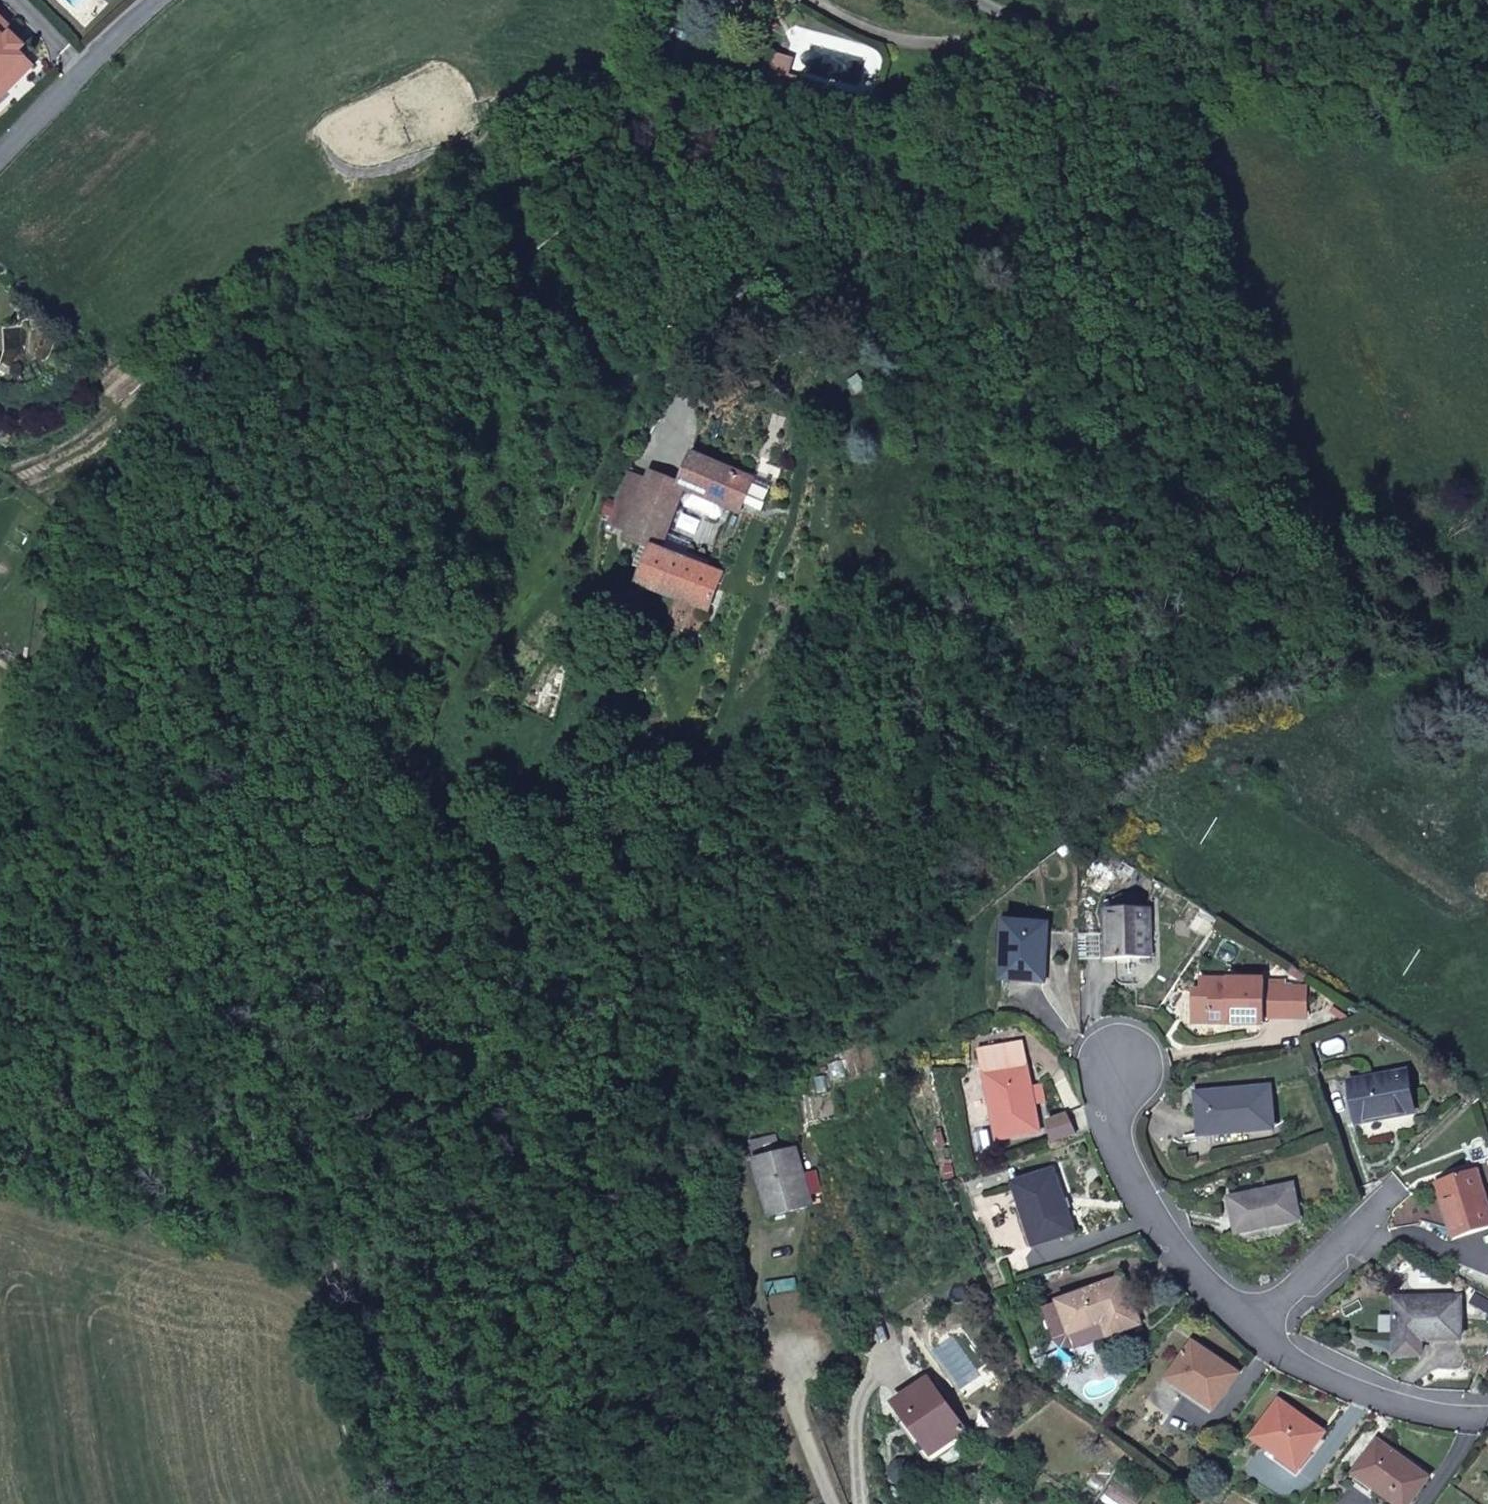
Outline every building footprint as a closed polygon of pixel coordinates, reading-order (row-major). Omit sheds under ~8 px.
[(0,20),(0,102),(33,70),(19,57),(7,44),(2,39),(11,31),(0,20)] [(14,38),(7,44),(19,57),(26,51),(14,38)] [(791,60),(775,55),(767,88),(822,104),(826,88),(787,77),(791,60)] [(653,473),(628,541),(646,549),(633,584),(706,610),(720,573),(663,550),(682,500),(687,509),(714,520),(722,515),(726,507),(740,513),(753,479),(694,456),(682,486),(653,473)] [(1150,910),(1107,910),(1108,958),(1150,957),(1150,910)] [(1047,925),(1006,923),(1004,979),(1045,981),(1047,925)] [(1202,981),(1202,994),(1210,993),(1209,1022),(1265,1022),(1265,1016),(1310,1017),(1311,987),(1265,986),(1265,980),(1202,981)] [(1210,993),(1202,994),(1195,993),(1196,1022),(1209,1022),(1210,993)] [(1021,1044),(981,1052),(998,1140),(1038,1131),(1021,1044)] [(1407,1072),(1350,1083),(1358,1123),(1414,1111),(1407,1072)] [(1269,1087),(1197,1094),(1201,1136),(1273,1129),(1269,1087)] [(1069,1115),(1048,1122),(1054,1142),(1075,1136),(1069,1115)] [(775,1136),(750,1143),(771,1215),(811,1204),(795,1149),(779,1153),(775,1136)] [(944,1167),(948,1182),(955,1179),(952,1165),(944,1167)] [(1437,1182),(1455,1238),(1487,1228),(1487,1205),(1477,1169),(1437,1182)] [(1052,1170),(1013,1184),(1036,1245),(1073,1231),(1052,1170)] [(1292,1185),(1231,1198),(1237,1234),(1300,1221),(1292,1185)] [(1124,1278),(1045,1306),(1060,1342),(1066,1347),(1074,1348),(1141,1324),(1124,1278)] [(1461,1296),(1395,1298),(1396,1355),(1424,1354),(1423,1339),(1462,1338),(1461,1296)] [(1193,1343),(1169,1377),(1213,1408),(1238,1373),(1193,1343)] [(929,1380),(895,1403),(931,1454),(965,1429),(929,1380)] [(1324,1433),(1279,1400),(1254,1436),(1299,1469),(1324,1433)] [(1353,1472),(1396,1503),(1410,1503),(1430,1478),(1378,1440),(1353,1472)]
